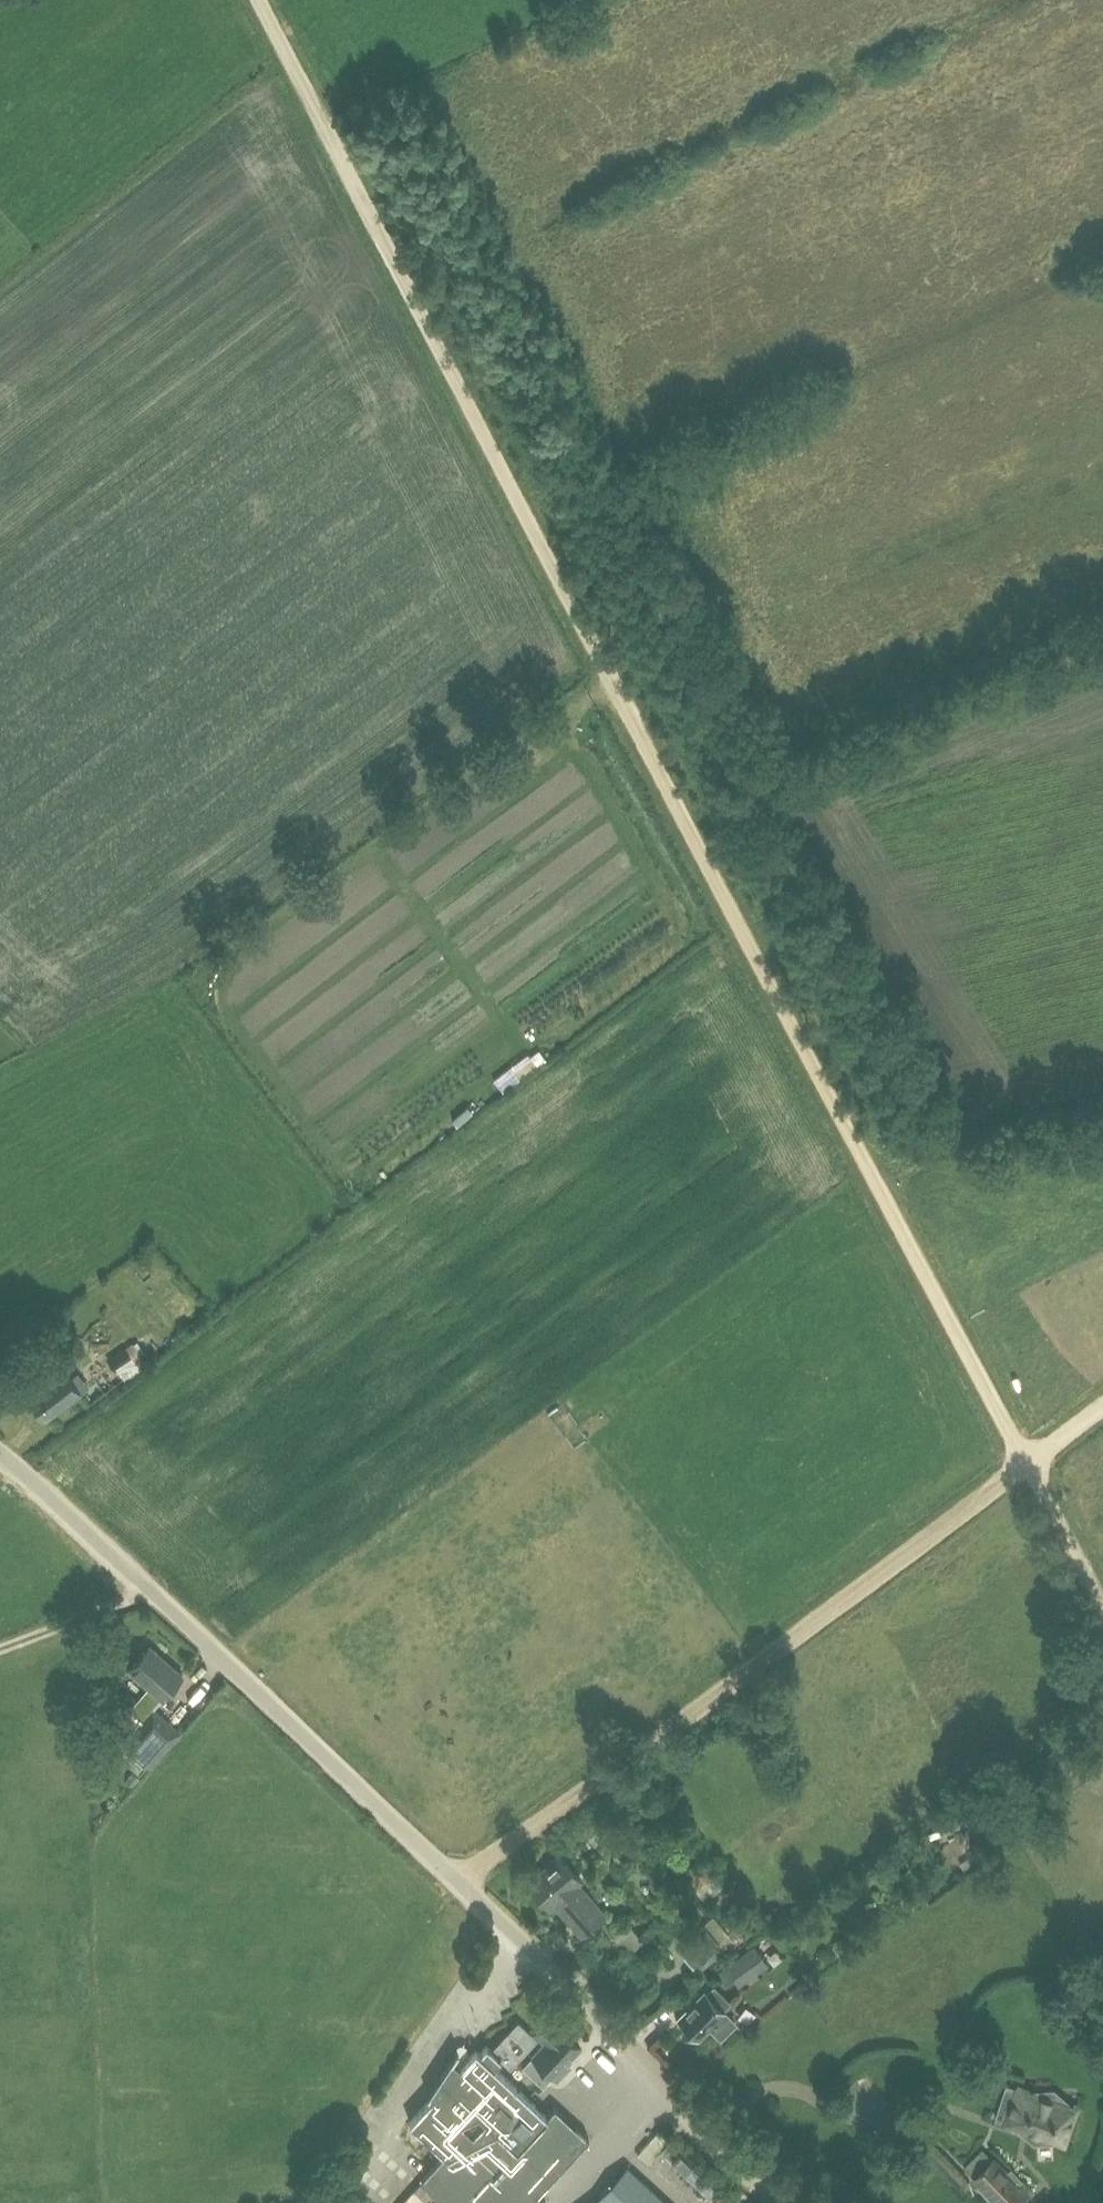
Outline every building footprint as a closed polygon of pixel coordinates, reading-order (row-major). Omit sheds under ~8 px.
[(530,1056),(539,1068),(539,1067),(548,1061),(539,1049),(530,1056)] [(519,1081),(509,1068),(493,1080),(503,1093),(519,1081)] [(117,1369),(124,1380),(148,1363),(142,1353),(145,1351),(137,1340),(134,1342),(132,1341),(107,1359),(115,1371),(117,1369)] [(47,1419),(80,1394),(61,1368),(27,1394),(47,1419)] [(129,1670),(142,1682),(162,1699),(182,1676),(149,1646),(129,1670)] [(125,1739),(151,1763),(181,1731),(155,1707),(125,1739)] [(582,1935),(605,1914),(577,1882),(581,1880),(560,1856),(528,1883),(550,1907),(554,1903),(582,1935)] [(642,1940),(627,1921),(612,1933),(628,1952),(642,1940)] [(677,1942),(694,1963),(719,1942),(702,1922),(677,1942)] [(747,1977),(750,1981),(758,1975),(756,1971),(767,1962),(754,1944),(719,1970),(727,1981),(734,1976),(739,1983),(747,1977)] [(679,2017),(687,2025),(688,2030),(693,2034),(696,2034),(699,2036),(708,2026),(721,2038),(737,2021),(724,2008),(730,2001),(713,1984),(706,1992),(704,1990),(679,2017)] [(535,2031),(544,2039),(545,2041),(533,2055),(524,2066),(544,2085),(553,2074),(558,2078),(570,2065),(566,2062),(581,2046),(559,2026),(559,2027),(548,2017),(535,2031)] [(411,2121),(445,2152),(421,2178),(448,2202),(537,2202),(543,2197),(538,2192),(589,2137),(556,2107),(547,2116),(494,2067),(501,2059),(487,2046),(480,2053),(476,2050),(462,2066),(460,2064),(465,2056),(458,2051),(459,2050),(458,2049),(429,2094),(430,2095),(431,2093),(434,2096),(411,2121)] [(1034,2141),(1057,2140),(1057,2137),(1062,2139),(1073,2107),(1055,2100),(1054,2088),(1030,2090),(1030,2092),(1006,2084),(995,2117),(1033,2129),(1034,2141)] [(1011,2167),(1005,2173),(994,2162),(991,2158),(973,2176),(1000,2202),(1016,2202),(1025,2194),(1016,2185),(1022,2179),(1011,2167)] [(592,2202),(660,2202),(623,2169),(592,2202)]
